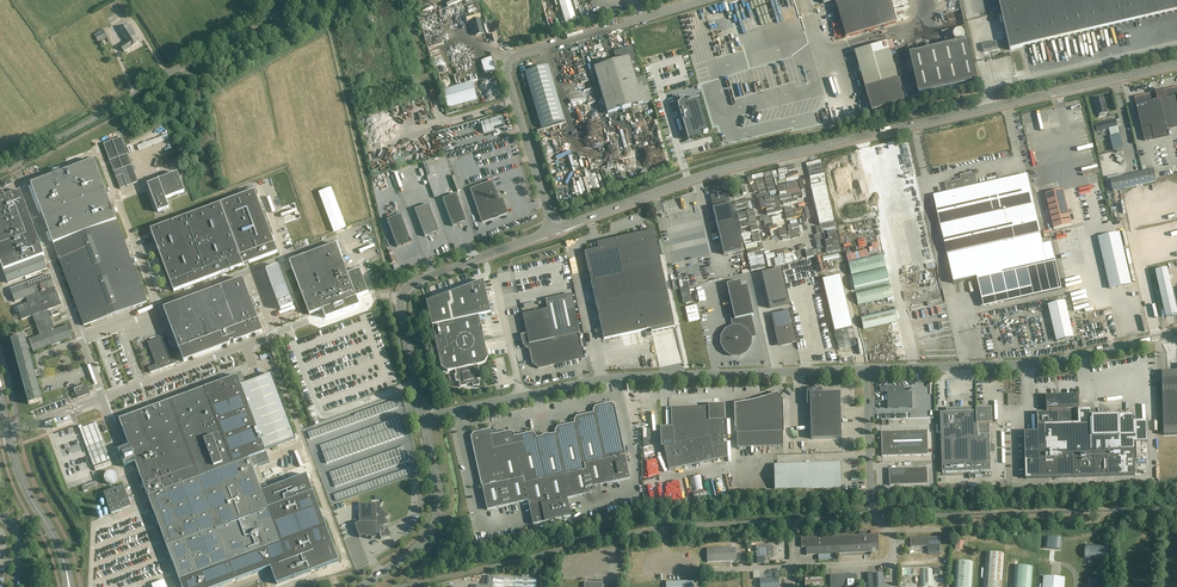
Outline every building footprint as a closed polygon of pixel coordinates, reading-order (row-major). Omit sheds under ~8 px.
[(576,20),(570,0),(558,0),(565,23),(576,20)] [(867,31),(895,23),(889,0),(822,0),(823,4),(834,0),(845,38),(867,31)] [(1010,49),(1010,50),(1011,50),(1176,11),(1176,0),(999,0),(1010,49)] [(989,18),(999,16),(997,9),(987,12),(989,18)] [(476,36),(483,34),(479,20),(472,22),(476,36)] [(131,48),(139,43),(135,36),(136,36),(134,32),(135,32),(130,24),(118,31),(123,39),(125,38),(127,42),(120,46),(124,52),(131,48)] [(103,29),(94,34),(99,42),(108,37),(103,29)] [(854,52),(864,88),(871,111),(904,102),(897,78),(891,58),(894,57),(889,41),(854,52)] [(910,54),(920,95),(978,82),(969,41),(910,54)] [(981,45),(983,52),(997,49),(995,42),(981,45)] [(439,49),(440,52),(443,51),(441,44),(426,48),(430,59),(439,56),(437,49),(439,49)] [(568,49),(571,56),(578,54),(575,47),(568,49)] [(614,52),(617,62),(594,68),(607,114),(651,101),(645,78),(636,81),(632,70),(638,68),(632,47),(614,52)] [(461,64),(474,58),(471,49),(457,55),(461,64)] [(524,73),(538,118),(541,128),(564,121),(564,118),(551,75),(551,72),(550,72),(548,66),(524,73)] [(475,75),(475,67),(464,68),(464,75),(475,75)] [(443,91),(448,108),(477,100),(472,82),(443,91)] [(484,98),(493,95),(489,86),(480,89),(484,98)] [(1164,90),(1156,92),(1156,93),(1139,97),(1141,102),(1140,102),(1141,104),(1136,105),(1144,141),(1168,135),(1166,128),(1176,126),(1176,88),(1164,91),(1164,90)] [(1094,99),(1098,115),(1099,117),(1107,115),(1106,113),(1107,112),(1105,102),(1104,103),(1102,97),(1094,99)] [(414,110),(422,104),(419,100),(411,105),(414,110)] [(685,100),(678,107),(682,120),(680,121),(680,120),(683,133),(684,133),(684,132),(686,132),(689,142),(688,140),(693,139),(693,140),(694,140),(693,139),(704,135),(704,136),(708,135),(708,134),(707,134),(697,101),(700,101),(700,100),(687,104),(684,101),(685,100)] [(481,122),(484,134),(495,130),(495,129),(505,126),(501,116),(481,122)] [(1116,119),(1101,123),(1095,125),(1097,132),(1117,127),(1116,119)] [(415,126),(396,130),(399,144),(415,141),(413,133),(416,133),(415,126)] [(1117,127),(1110,129),(1111,136),(1119,134),(1117,127)] [(428,147),(435,144),(430,130),(424,133),(427,139),(414,145),(419,157),(430,152),(428,147)] [(423,130),(418,131),(419,136),(416,137),(417,140),(425,138),(423,130)] [(168,134),(137,146),(139,150),(169,139),(168,134)] [(1110,137),(1112,143),(1114,151),(1116,151),(1117,153),(1124,151),(1119,135),(1110,137)] [(121,137),(103,144),(120,189),(138,182),(121,137)] [(366,150),(378,148),(377,143),(375,144),(374,141),(364,143),(366,150)] [(404,164),(409,164),(409,159),(412,159),(411,147),(402,148),(404,164)] [(84,326),(87,325),(147,302),(94,160),(31,184),(84,326)] [(1154,169),(1110,179),(1113,191),(1157,181),(1154,169)] [(1027,175),(978,186),(975,172),(960,175),(961,180),(945,184),(947,193),(934,196),(954,284),(977,278),(1000,273),(1007,302),(1062,289),(1052,243),(1043,245),(1041,233),(1027,175)] [(158,213),(169,209),(166,199),(185,192),(178,173),(168,177),(168,176),(158,179),(158,181),(148,185),(158,213)] [(470,189),(482,223),(507,213),(502,199),(499,200),(494,186),(492,181),(470,189)] [(1063,190),(1046,194),(1054,229),(1072,225),(1063,190)] [(11,194),(10,194),(0,198),(0,262),(3,270),(44,255),(20,191),(11,194)] [(254,191),(220,203),(243,265),(277,252),(254,191)] [(713,198),(715,208),(715,209),(713,210),(724,257),(742,253),(731,205),(728,206),(726,195),(726,194),(726,193),(720,194),(720,193),(717,194),(717,195),(712,196),(712,198),(713,198)] [(466,221),(456,194),(442,199),(453,226),(466,221)] [(219,204),(151,229),(174,291),(208,278),(208,279),(216,276),(243,265),(219,204)] [(438,232),(428,204),(415,210),(425,237),(438,232)] [(401,215),(387,220),(397,247),(411,242),(401,215)] [(584,252),(604,340),(644,331),(646,338),(652,336),(651,329),(674,324),(654,231),(652,231),(598,242),(597,244),(598,248),(584,252)] [(1098,238),(1110,289),(1131,284),(1120,233),(1098,238)] [(343,244),(349,262),(362,258),(356,239),(343,244)] [(1073,241),(1061,253),(1065,256),(1076,245),(1073,241)] [(359,270),(347,274),(336,244),(289,261),(309,315),(356,297),(368,293),(359,270)] [(797,262),(796,254),(791,254),(791,248),(785,248),(787,263),(797,262)] [(883,255),(848,263),(851,275),(886,267),(883,255)] [(47,268),(43,256),(3,271),(8,283),(47,268)] [(1065,272),(1071,278),(1083,267),(1077,261),(1065,272)] [(278,266),(266,270),(281,310),(293,305),(278,266)] [(770,308),(789,304),(781,268),(761,273),(770,308)] [(1167,268),(1155,271),(1166,318),(1176,315),(1176,312),(1167,268)] [(50,275),(10,290),(15,302),(26,298),(28,303),(17,307),(22,320),(33,316),(40,336),(29,340),(29,339),(30,342),(26,343),(25,337),(25,336),(11,340),(11,341),(12,341),(28,398),(27,398),(29,404),(28,404),(29,405),(43,401),(42,400),(36,378),(36,377),(34,372),(28,349),(32,348),(34,353),(34,352),(73,338),(74,338),(69,325),(68,325),(55,330),(47,310),(61,305),(50,275)] [(840,276),(822,280),(838,351),(856,346),(840,276)] [(184,362),(229,345),(230,345),(230,344),(230,343),(233,342),(234,343),(262,333),(242,279),(164,309),(184,362)] [(467,386),(466,384),(467,382),(467,381),(471,381),(472,383),(473,387),(480,385),(478,379),(481,378),(478,365),(484,364),(488,358),(479,316),(490,314),(483,281),(427,302),(441,368),(448,372),(455,370),(456,374),(455,375),(456,382),(459,381),(460,387),(467,386)] [(747,285),(741,287),(740,281),(726,284),(733,314),(730,315),(732,326),(725,330),(721,336),(721,344),(724,351),(731,356),(739,356),(746,352),(751,346),(751,338),(756,337),(751,316),(753,315),(747,285)] [(893,297),(890,284),(855,292),(858,305),(893,297)] [(695,295),(696,300),(698,299),(699,302),(706,300),(704,291),(697,292),(697,295),(695,295)] [(984,298),(972,300),(978,327),(982,326),(982,324),(989,323),(984,298)] [(1048,305),(1057,342),(1074,337),(1065,301),(1048,305)] [(276,305),(273,306),(277,320),(281,318),(276,305)] [(898,321),(895,308),(860,316),(863,329),(898,321)] [(554,338),(547,309),(523,314),(527,334),(522,335),(524,345),(530,349),(533,364),(539,367),(584,358),(578,333),(554,338)] [(796,342),(789,310),(771,314),(777,342),(783,345),(796,342)] [(166,336),(148,342),(156,365),(148,368),(150,373),(176,364),(166,336)] [(1162,372),(1164,435),(1176,435),(1176,371),(1162,372)] [(241,385),(266,450),(296,439),(271,374),(241,385)] [(255,457),(266,453),(266,450),(241,385),(237,376),(129,416),(119,420),(129,446),(118,450),(124,468),(135,463),(141,478),(179,580),(182,586),(218,586),(270,568),(276,584),(338,561),(332,544),(312,492),(268,508),(253,468),(258,466),(255,457)] [(78,398),(87,394),(87,393),(87,392),(89,392),(86,385),(74,389),(76,395),(78,398)] [(888,409),(913,408),(912,394),(916,393),(916,394),(917,394),(917,393),(912,393),(905,393),(905,387),(904,386),(881,387),(880,389),(880,392),(881,393),(887,393),(888,409)] [(821,389),(816,390),(814,388),(812,390),(807,390),(806,391),(806,405),(808,406),(810,406),(811,439),(841,438),(840,392),(822,393),(822,391),(821,389)] [(741,403),(734,404),(735,427),(735,434),(737,434),(737,448),(783,446),(782,432),(784,432),(783,399),(783,400),(775,392),(775,393),(776,393),(770,395),(764,397),(758,399),(752,401),(747,402),(741,403)] [(1051,413),(1047,413),(1038,414),(1038,432),(1025,432),(1026,479),(1135,475),(1134,443),(1148,442),(1147,421),(1134,422),(1133,415),(1106,416),(1106,409),(1080,410),(1079,395),(1046,396),(1047,410),(1051,410),(1051,413)] [(528,501),(529,507),(533,524),(571,516),(567,499),(591,493),(590,488),(631,478),(615,406),(611,403),(596,406),(593,410),(594,413),(577,417),(574,421),(575,423),(558,427),(555,431),(556,433),(549,435),(548,436),(544,437),(543,436),(536,438),(535,435),(532,433),(514,436),(514,434),(510,431),(493,435),(492,432),(488,430),(473,433),(471,437),(487,510),(528,501)] [(669,470),(714,460),(711,446),(722,444),(721,420),(724,420),(724,404),(708,405),(708,408),(672,410),(673,428),(660,428),(661,446),(664,446),(669,470)] [(985,407),(985,408),(977,409),(977,408),(947,409),(947,413),(941,413),(943,473),(991,472),(991,454),(995,453),(995,445),(990,444),(990,424),(992,424),(992,417),(992,408),(988,408),(985,407)] [(928,430),(882,432),(883,457),(929,455),(928,430)] [(100,455),(96,456),(99,470),(105,469),(104,467),(111,466),(107,447),(102,448),(99,433),(95,434),(100,455)] [(840,463),(774,465),(775,489),(841,487),(840,463)] [(312,468),(267,482),(268,487),(313,472),(312,468)] [(910,485),(910,468),(890,469),(890,486),(910,485)] [(910,468),(910,485),(928,484),(928,468),(910,468)] [(114,472),(113,472),(112,472),(110,472),(109,472),(108,472),(107,473),(106,474),(105,475),(105,476),(104,477),(104,478),(104,479),(105,480),(105,481),(105,482),(106,482),(106,483),(107,483),(108,484),(109,484),(110,485),(111,485),(112,485),(113,484),(114,484),(115,483),(116,482),(116,481),(117,481),(117,480),(117,479),(117,478),(117,477),(117,476),(116,475),(116,474),(115,473),(114,473),(114,472)] [(104,494),(112,514),(131,507),(124,486),(104,494)] [(382,503),(359,504),(359,523),(354,525),(359,538),(365,536),(366,538),(371,536),(371,539),(377,537),(377,535),(380,535),(381,540),(381,539),(390,537),(387,529),(383,530),(382,527),(389,524),(389,523),(388,524),(385,519),(390,515),(389,516),(380,508),(383,502),(382,503)] [(801,547),(806,547),(806,555),(870,552),(870,555),(873,555),(873,552),(879,552),(878,534),(867,535),(866,531),(859,532),(859,535),(801,538),(801,547)] [(1046,536),(1045,548),(1060,550),(1061,538),(1046,536)] [(929,554),(941,554),(940,537),(911,538),(911,547),(928,547),(929,554)] [(956,541),(956,550),(964,550),(964,541),(956,541)] [(1103,560),(1103,545),(1086,543),(1085,558),(1087,559),(1087,563),(1093,564),(1093,559),(1103,560)] [(756,558),(773,557),(773,546),(756,546),(756,558)] [(707,562),(736,561),(736,547),(707,549),(707,562)] [(1133,549),(1121,548),(1121,562),(1133,563),(1133,549)] [(1003,565),(1003,553),(986,552),(984,586),(1001,586),(1003,565)] [(973,562),(955,561),(954,586),(972,586),(973,562)] [(1120,577),(1132,577),(1133,563),(1121,562),(1120,577)] [(1014,566),(1013,586),(1031,586),(1032,567),(1014,566)] [(883,573),(868,574),(868,586),(883,586),(883,573)] [(854,583),(857,583),(856,574),(830,576),(830,586),(846,586),(847,586),(854,586),(854,583)] [(1043,575),(1043,586),(1064,586),(1065,577),(1043,575)] [(822,576),(804,577),(805,586),(823,586),(822,576)] [(1118,576),(1117,586),(1131,586),(1132,577),(1118,576)] [(537,579),(493,577),(493,586),(536,586),(537,579)] [(760,579),(760,586),(779,586),(779,578),(760,579)]
